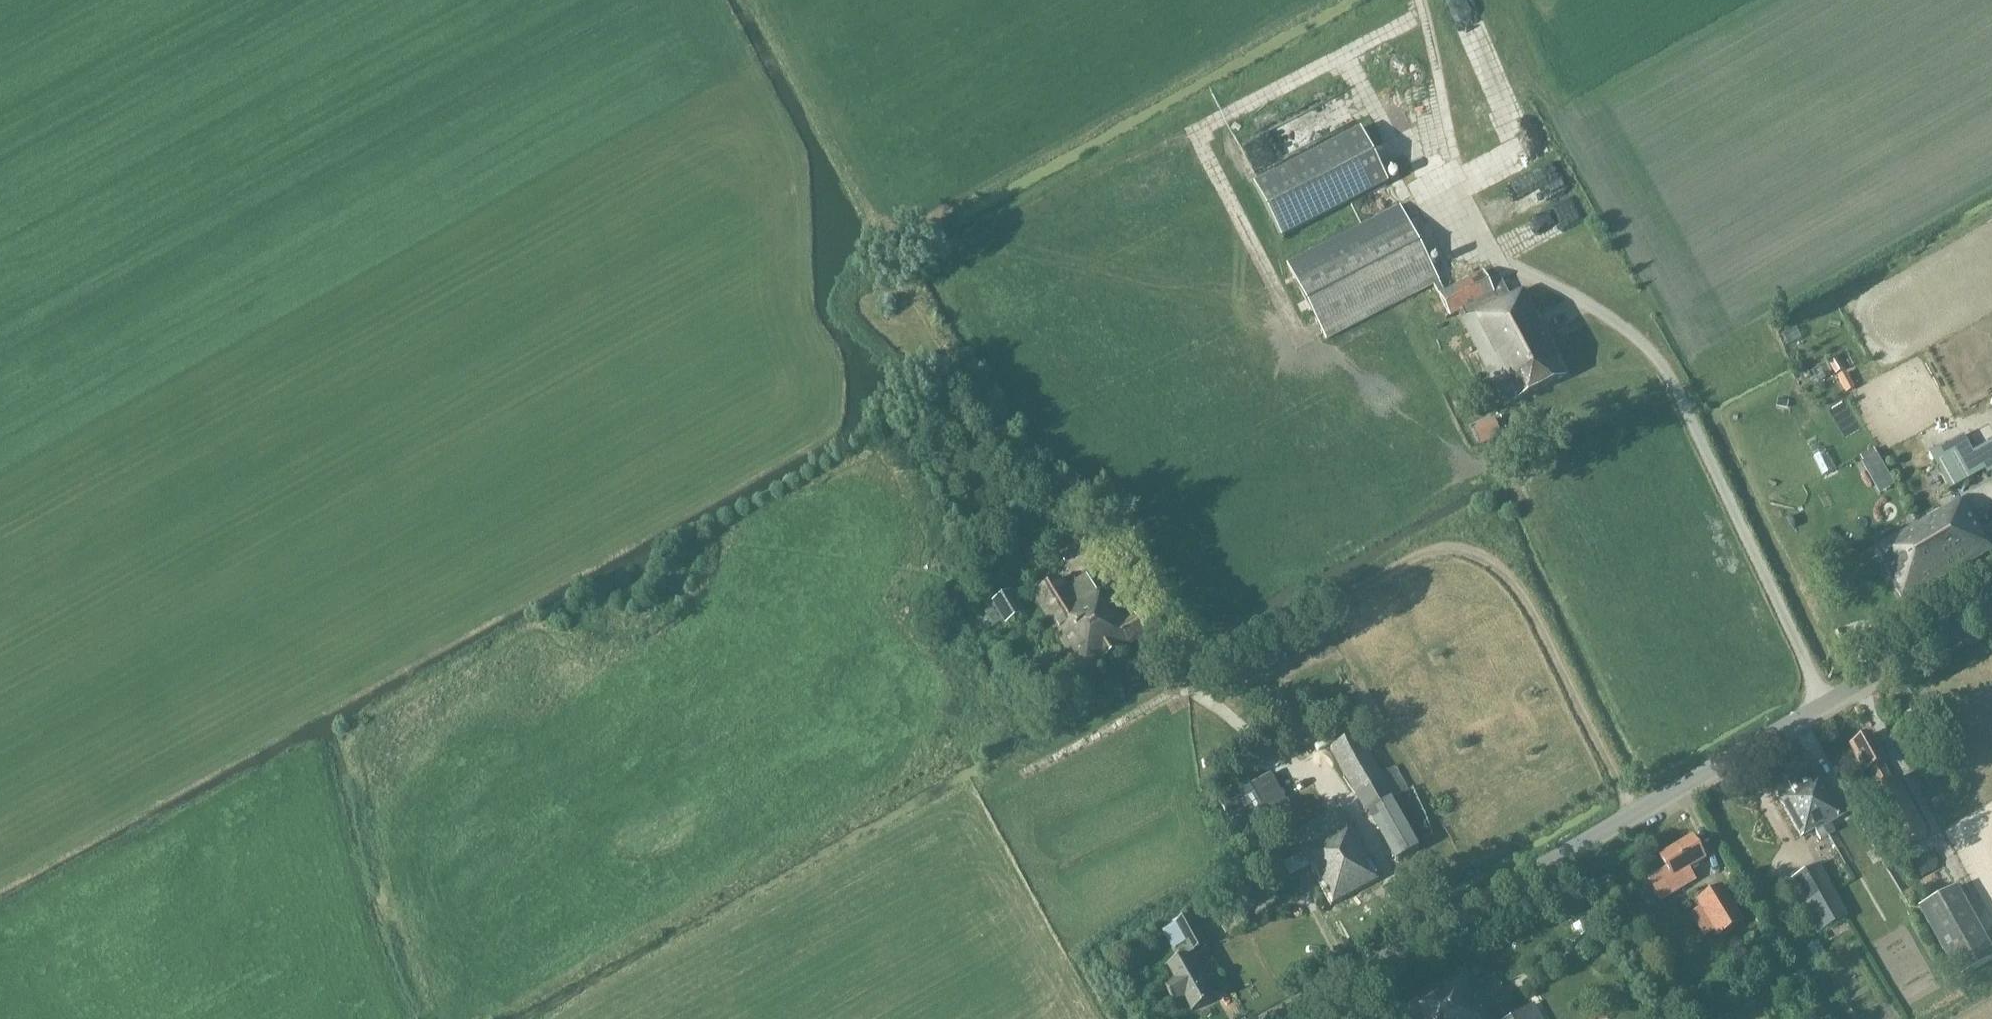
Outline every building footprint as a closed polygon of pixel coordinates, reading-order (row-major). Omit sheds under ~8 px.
[(1497,112),(1486,117),(1492,133),(1516,124),(1494,65),(1464,76),(1476,108),(1493,102),(1497,112)] [(1389,183),(1371,150),(1360,129),(1254,183),(1282,238),(1389,183)] [(1533,158),(1526,131),(1493,140),(1497,156),(1477,161),(1480,171),(1533,158)] [(1545,158),(1510,178),(1528,209),(1563,190),(1545,158)] [(1565,200),(1498,225),(1508,251),(1575,226),(1565,200)] [(1444,293),(1411,226),(1401,206),(1287,263),(1326,339),(1433,285),(1450,317),(1458,313),(1504,406),(1568,376),(1550,339),(1526,290),(1510,298),(1499,277),(1488,283),(1483,273),(1444,293)] [(1935,463),(1936,465),(1941,476),(1948,490),(1949,489),(1974,476),(1985,471),(1987,475),(1991,472),(1991,442),(1972,452),(1969,446),(1935,463)] [(1917,484),(1931,480),(1925,463),(1912,467),(1917,484)] [(1973,515),(1970,510),(1966,512),(1960,502),(1874,549),(1902,603),(1991,551),(1991,546),(1985,533),(1973,515)] [(1068,585),(1062,576),(1032,592),(1079,673),(1147,635),(1133,611),(1125,616),(1113,598),(1105,603),(1096,590),(1086,573),(1068,585)] [(1012,590),(992,602),(994,605),(1004,622),(1005,624),(1025,613),(1017,600),(1023,597),(1018,590),(1013,593),(1012,590)] [(1359,732),(1330,749),(1397,864),(1419,851),(1392,803),(1410,792),(1395,765),(1382,773),(1359,732)] [(1872,732),(1848,745),(1864,775),(1868,773),(1871,778),(1857,785),(1863,796),(1867,794),(1899,851),(1930,834),(1897,777),(1892,780),(1884,764),(1887,761),(1872,732)] [(1787,767),(1826,834),(1832,830),(1829,824),(1844,816),(1808,754),(1787,767)] [(1819,837),(1826,834),(1787,767),(1767,778),(1802,837),(1815,830),(1815,832),(1816,831),(1819,837)] [(1247,777),(1216,793),(1240,837),(1270,820),(1268,816),(1290,805),(1271,771),(1250,782),(1247,777)] [(1341,808),(1285,839),(1295,856),(1302,870),(1305,876),(1313,872),(1314,871),(1333,906),(1381,879),(1341,808)] [(1690,869),(1706,860),(1692,836),(1657,856),(1664,868),(1658,872),(1647,879),(1661,901),(1696,880),(1690,869)] [(1289,856),(1268,860),(1271,879),(1292,875),(1289,856)] [(1821,932),(1848,916),(1819,864),(1791,880),(1821,932)] [(1957,979),(1991,960),(1991,949),(1957,887),(1918,909),(1957,979)] [(1724,888),(1699,903),(1702,908),(1715,931),(1718,936),(1743,922),(1724,888)] [(1174,924),(1181,936),(1191,954),(1206,945),(1190,916),(1174,924)] [(1164,921),(1151,929),(1163,948),(1176,940),(1164,921)] [(1174,979),(1164,985),(1174,1004),(1185,998),(1192,1011),(1213,1000),(1187,954),(1166,966),(1174,979)] [(1463,969),(1431,987),(1450,1018),(1473,1018),(1478,1017),(1479,1018),(1494,1018),(1463,969)] [(1431,987),(1401,1005),(1409,1018),(1450,1018),(1431,987)] [(1534,1003),(1507,1018),(1543,1018),(1534,1003)]
